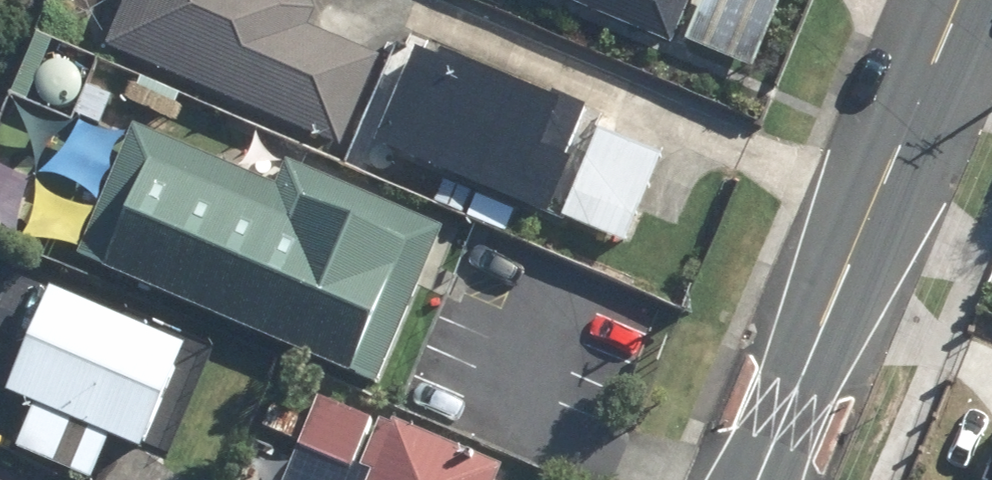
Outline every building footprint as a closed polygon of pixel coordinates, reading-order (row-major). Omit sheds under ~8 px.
[(313,28),(320,12),(315,0),(129,0),(109,46),(345,147),(383,58),(313,28)] [(677,47),(698,0),(568,0),(677,47)] [(772,0),(705,0),(688,39),(756,68),(783,5),(772,0)] [(578,162),(570,158),(591,109),(558,94),(556,98),(446,50),(442,57),(422,48),(380,142),(553,218),(578,162)] [(292,160),(281,185),(137,124),(82,253),(108,265),(107,268),(354,374),(356,371),(385,383),(451,228),(292,160)] [(666,158),(600,130),(563,216),(628,245),(666,158)] [(57,288),(11,394),(37,406),(19,447),(95,479),(97,479),(116,438),(146,452),(192,347),(57,288)] [(388,416),(373,452),(364,448),(376,419),(326,398),(305,447),(300,445),(286,479),(501,479),(507,465),(388,416)]
